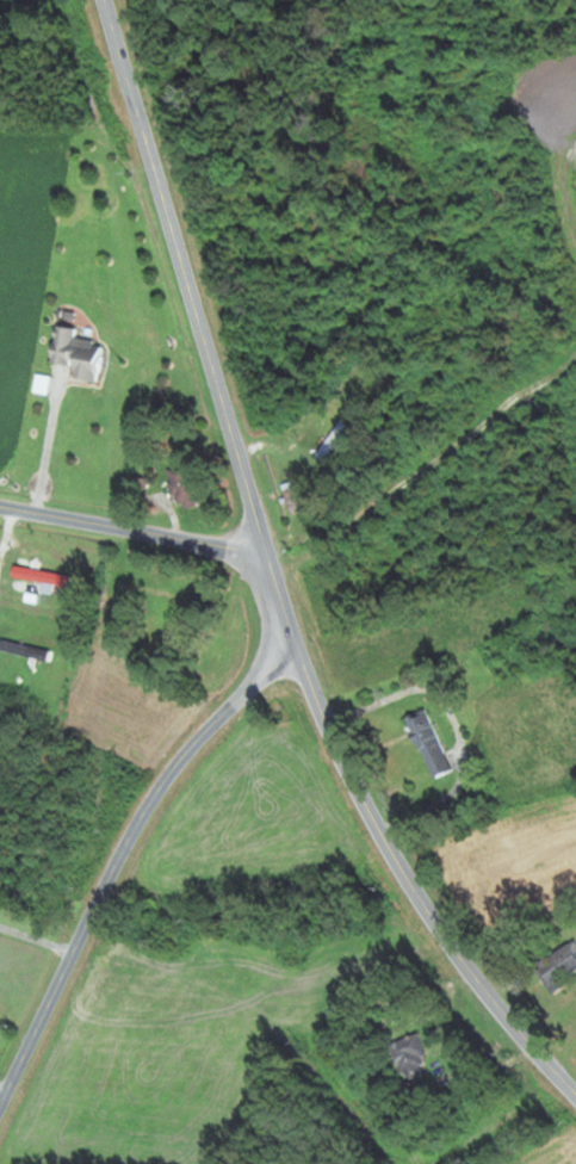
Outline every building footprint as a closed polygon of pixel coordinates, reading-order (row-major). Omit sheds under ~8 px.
[(96,382),(100,344),(72,341),(73,330),(54,327),(50,365),(68,367),(67,379),(96,382)] [(348,427),(338,420),(312,456),(321,463),(348,427)] [(175,511),(196,505),(184,465),(163,472),(175,511)] [(283,483),(288,513),(303,511),(298,481),(283,483)] [(63,574),(19,570),(18,579),(62,584),(63,574)] [(48,649),(0,642),(0,654),(46,661),(48,649)] [(451,772),(425,709),(404,717),(429,780),(451,772)] [(544,986),(575,974),(575,943),(534,960),(544,986)] [(421,1074),(418,1067),(428,1062),(413,1033),(387,1046),(405,1082),(421,1074)]
